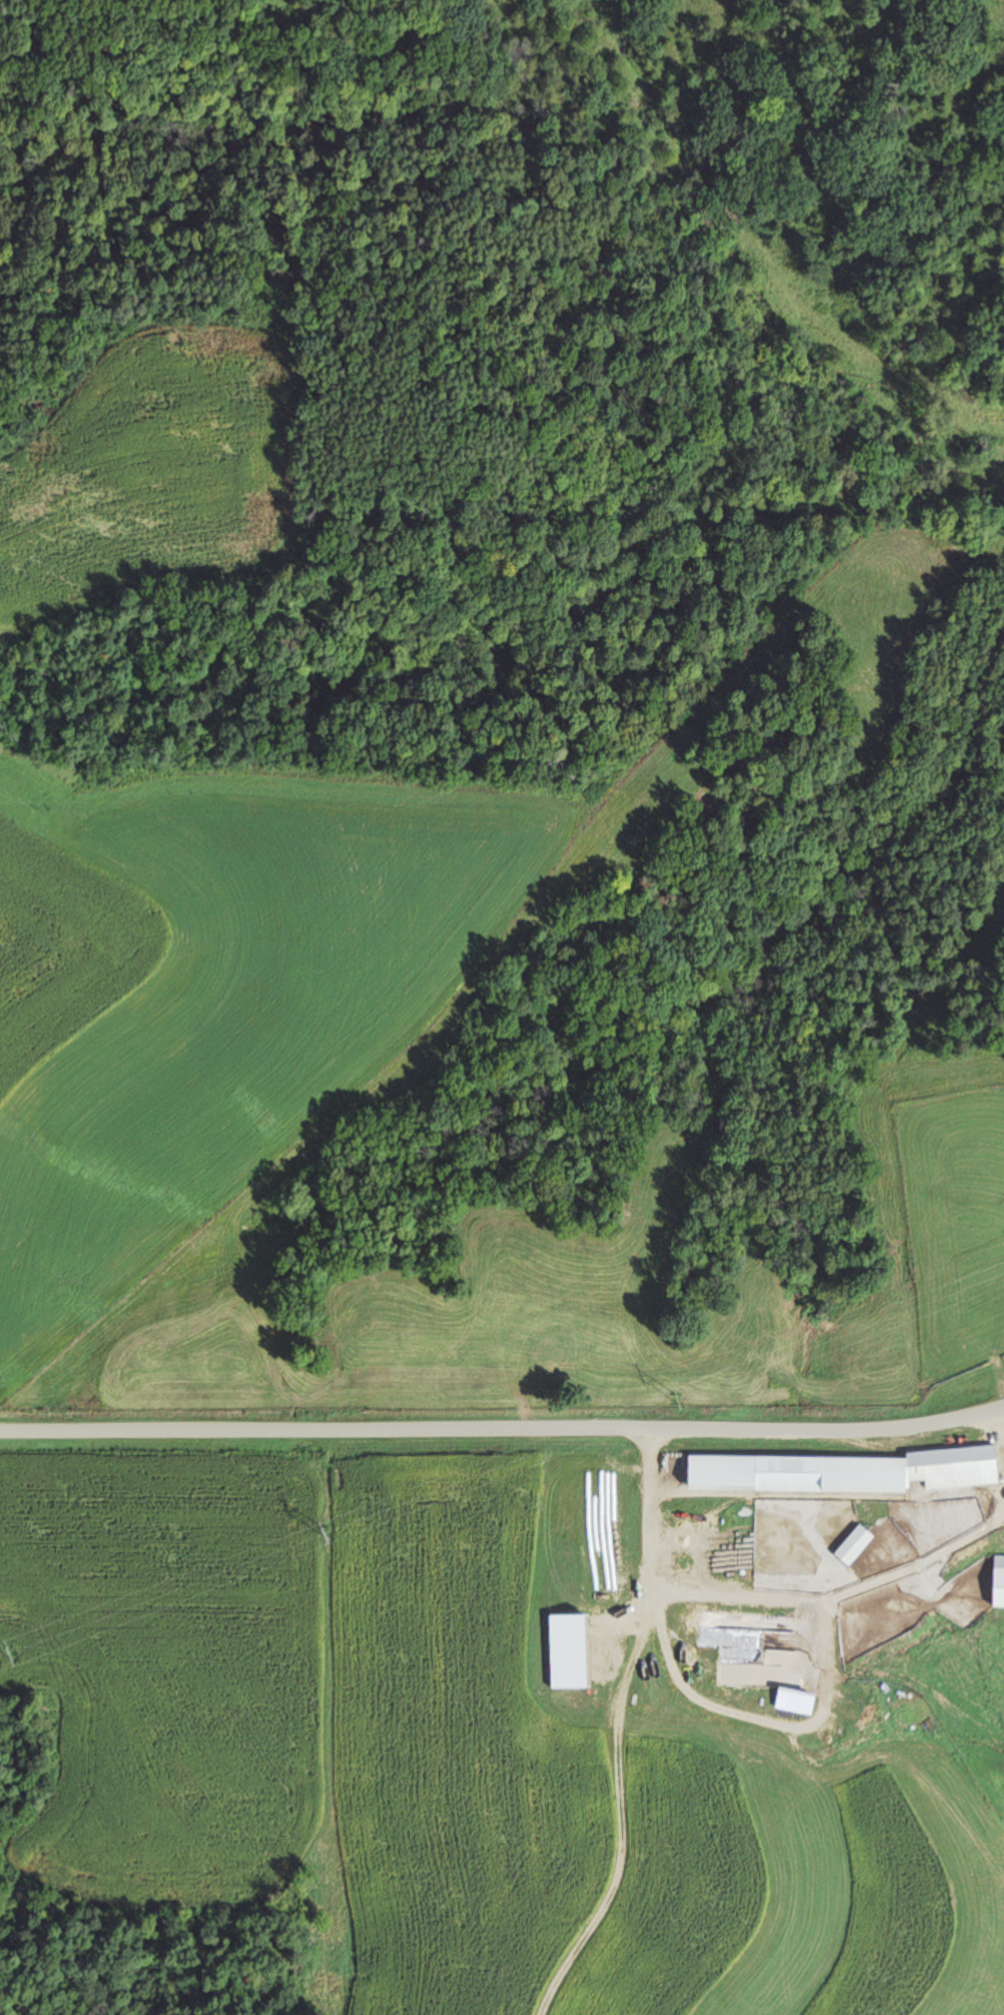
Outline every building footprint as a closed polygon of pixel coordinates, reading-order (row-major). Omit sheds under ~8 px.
[(996,1492),(993,1446),(904,1453),(907,1499),(996,1492)] [(820,1499),(820,1459),(752,1459),(752,1499),(820,1499)] [(845,1565),(871,1536),(857,1524),(831,1553),(845,1565)] [(991,1556),(990,1607),(1003,1607),(1003,1556),(991,1556)] [(776,1638),(801,1638),(801,1616),(776,1616),(776,1638)]
